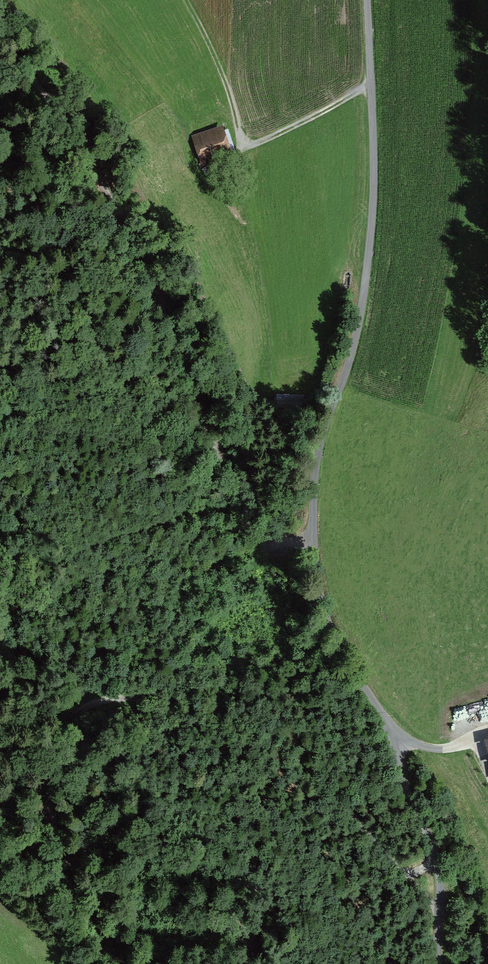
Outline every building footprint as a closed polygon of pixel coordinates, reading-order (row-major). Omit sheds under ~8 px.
[(221,131),(195,140),(204,167),(219,161),(217,155),(228,151),(221,131)]
